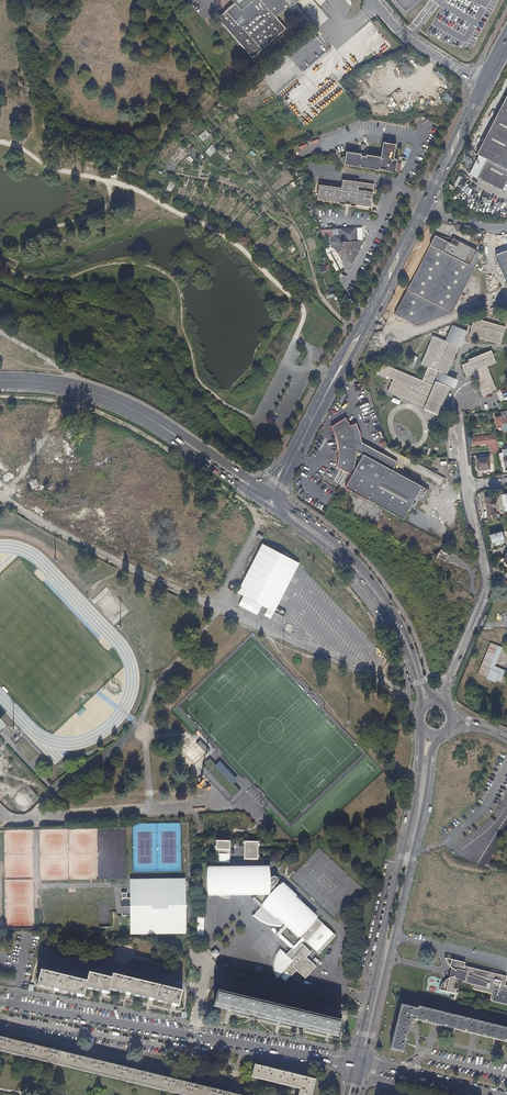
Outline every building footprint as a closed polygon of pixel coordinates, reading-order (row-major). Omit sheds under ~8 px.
[(233,2),(217,15),(219,16),(217,18),(250,57),(284,27),(274,15),(287,3),(291,0),(231,0),(233,2)] [(505,98),(498,112),(490,127),(483,140),(476,154),(479,155),(487,159),(482,168),(477,177),(491,184),(501,189),(506,180),(506,178),(506,94),(505,98)] [(205,130),(198,136),(203,141),(210,135),(205,130)] [(394,172),(396,159),(393,158),(395,144),(382,141),(381,148),(381,152),(380,156),(377,155),(372,155),(369,154),(365,154),(365,155),(360,155),(361,153),(355,152),(350,151),(345,150),(345,151),(344,156),(343,163),(352,165),(361,166),(371,168),(378,169),(378,170),(383,170),(394,172)] [(209,157),(217,150),(212,145),(204,152),(209,157)] [(371,200),(373,184),(365,182),(353,180),(342,179),(341,187),(328,185),(318,184),(318,189),(316,199),(325,200),(339,202),(338,203),(344,204),(344,203),(349,203),(349,205),(355,206),(355,204),(358,205),(370,207),(371,200)] [(351,240),(356,228),(348,228),(338,228),(338,235),(333,236),(329,242),(334,249),(342,262),(344,256),(348,256),(353,242),(351,240)] [(468,279),(473,270),(477,262),(477,253),(473,251),(465,247),(458,244),(456,249),(442,242),(434,237),(431,243),(424,256),(416,272),(409,285),(401,301),(393,316),(405,322),(415,327),(426,323),(439,318),(450,314),(454,306),(458,308),(460,302),(457,300),(459,296),(464,288),(468,279)] [(458,244),(452,240),(434,237),(442,242),(456,249),(458,244)] [(350,258),(357,243),(351,240),(353,242),(348,256),(344,256),(350,258)] [(493,256),(502,278),(506,291),(506,251),(493,256)] [(329,270),(327,265),(319,268),(321,273),(329,270)] [(466,338),(482,343),(499,348),(504,331),(472,321),(466,338)] [(444,397),(448,388),(441,385),(434,382),(438,373),(445,376),(447,371),(450,363),(456,348),(450,345),(440,341),(431,337),(430,340),(427,348),(419,365),(426,368),(420,382),(412,379),(398,373),(381,366),(372,387),(387,387),(390,389),(395,391),(398,393),(404,397),(412,403),(419,408),(426,413),(428,414),(437,414),(440,407),(444,397)] [(496,390),(487,367),(496,363),(491,351),(467,361),(468,364),(461,367),(465,376),(472,373),(482,396),(496,390)] [(408,368),(413,370),(417,358),(412,356),(408,368)] [(506,419),(502,419),(501,417),(496,418),(497,424),(497,427),(497,428),(503,428),(503,426),(504,426),(504,424),(506,424),(506,421),(506,419)] [(395,478),(388,475),(392,466),(380,459),(357,447),(356,436),(349,438),(346,429),(342,421),(327,430),(330,435),(332,439),(333,443),(334,448),(335,453),(335,457),(335,462),(333,470),(347,478),(342,488),(357,498),(363,502),(368,504),(400,521),(411,502),(418,506),(424,494),(395,478)] [(356,436),(353,427),(346,429),(349,438),(356,436)] [(493,442),(492,435),(472,437),(473,445),(493,442)] [(422,454),(428,456),(430,449),(424,447),(422,454)] [(490,469),(489,458),(477,459),(478,471),(490,469)] [(395,478),(400,470),(392,466),(388,475),(395,478)] [(442,484),(445,478),(425,469),(422,475),(442,484)] [(497,506),(496,501),(492,502),(491,497),(485,498),(490,520),(497,519),(496,514),(494,514),(493,513),(494,512),(493,507),(497,506)] [(400,521),(368,504),(367,506),(379,513),(381,514),(399,523),(400,521)] [(505,541),(503,531),(491,535),(494,544),(505,541)] [(238,593),(269,610),(274,613),(300,564),(289,558),(283,555),(264,545),(238,593)] [(240,607),(257,616),(258,615),(262,607),(245,598),(240,607)] [(270,619),(274,613),(269,610),(265,616),(270,619)] [(293,633),(295,627),(289,625),(286,630),(293,633)] [(490,670),(499,647),(490,643),(477,675),(496,683),(499,674),(490,670)] [(241,669),(229,681),(234,686),(246,674),(241,669)] [(235,691),(228,697),(230,699),(236,693),(235,691)] [(225,752),(228,749),(220,740),(216,743),(225,752)] [(238,779),(220,760),(216,764),(234,783),(238,779)] [(337,776),(347,768),(345,765),(335,774),(337,776)] [(230,864),(230,851),(229,851),(228,848),(230,848),(230,842),(216,842),(216,864),(230,864)] [(258,860),(258,842),(244,842),(244,849),(245,848),(245,855),(244,855),(244,860),(258,860)] [(267,881),(268,879),(268,868),(238,869),(238,871),(208,871),(208,894),(218,894),(218,897),(224,897),(227,898),(228,897),(228,894),(258,894),(259,896),(256,899),(263,906),(265,904),(266,904),(267,904),(268,904),(275,910),(274,911),(276,912),(277,912),(285,919),(284,920),(286,921),(285,923),(286,924),(299,936),(302,939),(304,941),(319,955),(336,937),(315,918),(314,919),(294,900),(295,898),(290,894),(289,895),(285,892),(286,890),(281,886),(280,887),(276,884),(277,882),(277,880),(276,879),(275,878),(274,878),(272,878),(268,882),(267,881)] [(185,935),(185,880),(129,881),(129,899),(121,899),(121,905),(122,905),(122,912),(121,912),(121,917),(129,917),(129,935),(185,935)] [(285,919),(277,912),(276,912),(274,911),(275,910),(268,904),(267,904),(266,904),(265,904),(263,906),(255,915),(264,924),(268,926),(272,927),(277,928),(280,928),(284,927),(286,924),(285,923),(286,921),(284,920),(285,919)] [(293,948),(272,927),(268,926),(264,924),(292,950),(294,953),(296,951),(293,948)] [(301,945),(304,941),(302,939),(293,948),(296,951),(301,945)] [(306,964),(303,962),(305,960),(311,953),(301,945),(296,951),(294,953),(292,950),(286,956),(281,951),(278,954),(275,959),(273,964),(273,972),(274,979),(276,977),(281,982),(286,977),(287,978),(293,972),(301,980),(312,968),(307,963),(306,964)] [(215,949),(211,953),(215,957),(219,953),(215,949)] [(506,977),(464,966),(465,964),(452,960),(450,966),(453,969),(455,970),(454,977),(448,979),(445,982),(443,984),(440,990),(457,995),(459,986),(492,994),(490,999),(506,1003),(506,986),(505,986),(506,977)] [(41,971),(38,985),(83,996),(85,988),(108,993),(109,989),(178,1006),(181,992),(113,975),(112,979),(89,973),(87,982),(41,971)] [(341,1021),(218,991),(214,1006),(338,1036),(341,1021)] [(412,1016),(415,1017),(415,1020),(506,1042),(506,1028),(418,1006),(418,1008),(401,1004),(390,1049),(403,1052),(412,1016)] [(183,1094),(238,1094),(236,1094),(220,1091),(213,1089),(197,1085),(191,1084),(174,1079),(167,1078),(159,1076),(158,1076),(146,1073),(127,1068),(120,1066),(103,1062),(96,1060),(80,1056),(73,1055),(56,1051),(50,1049),(33,1045),(26,1043),(9,1039),(2,1038),(0,1037),(0,1050),(183,1094)] [(315,1080),(305,1077),(300,1076),(282,1072),(278,1070),(255,1065),(252,1077),(300,1089),(299,1094),(311,1094),(315,1080)]
